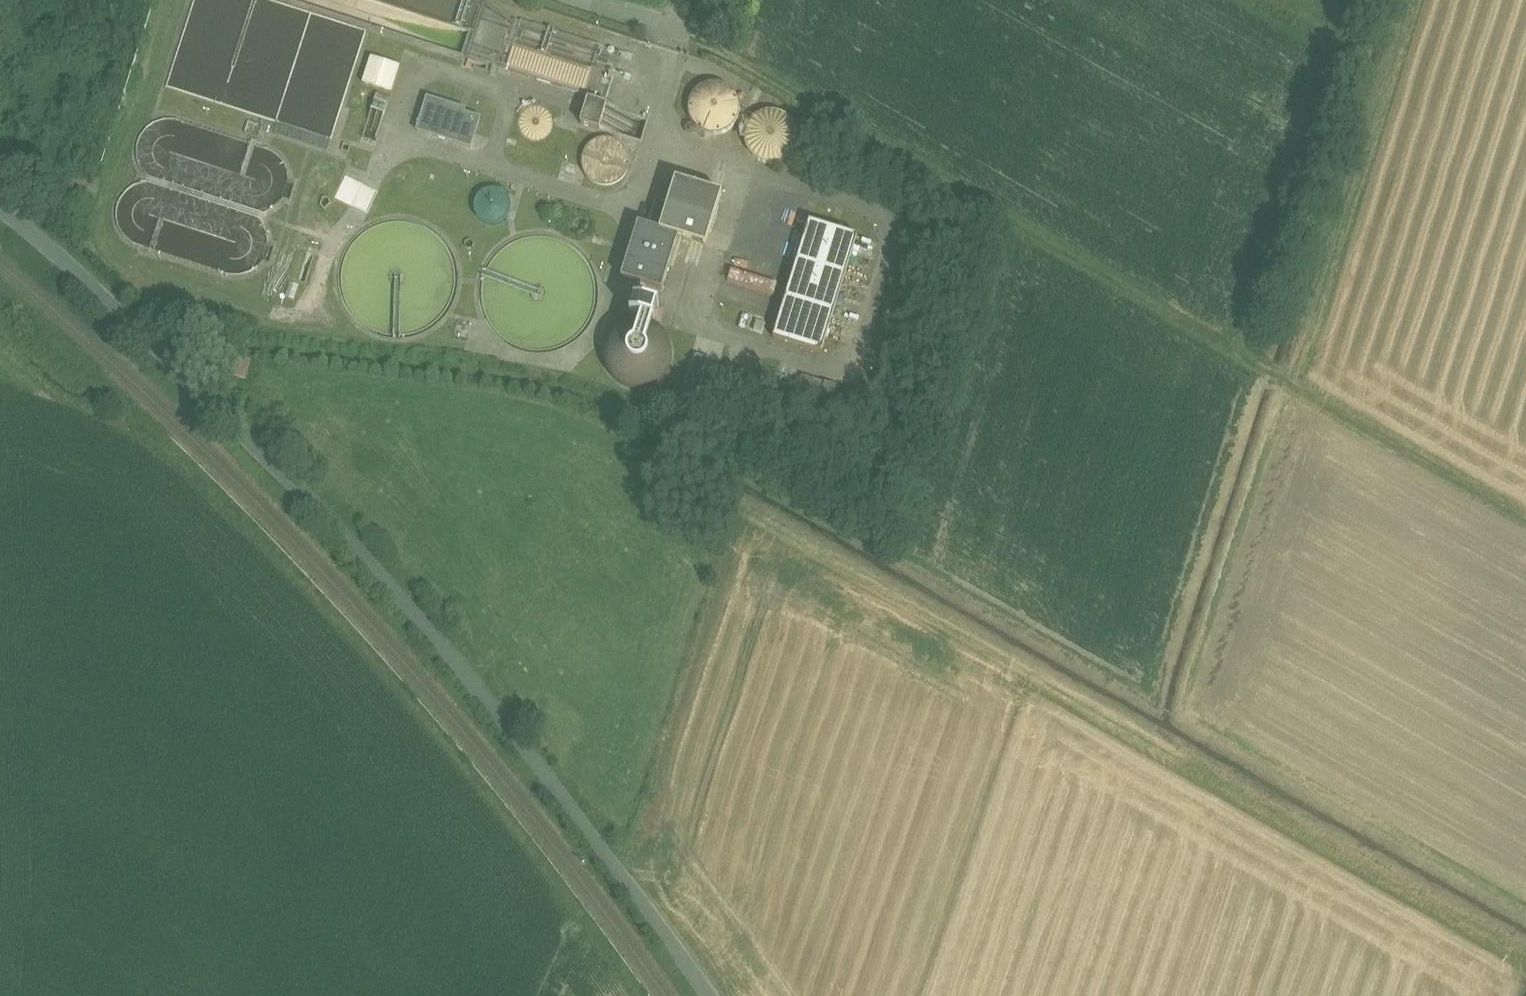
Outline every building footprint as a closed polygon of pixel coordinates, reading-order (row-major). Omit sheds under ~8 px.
[(400,68),(372,59),(363,84),(391,93),(400,68)] [(694,125),(701,132),(699,138),(711,142),(713,136),(723,134),(732,130),(738,122),(741,112),(740,102),(735,94),(727,87),(718,84),(708,85),(699,89),(692,97),(689,106),(689,116),(694,125)] [(459,109),(438,102),(438,101),(437,101),(437,103),(427,100),(417,131),(471,148),(481,119),(459,112),(460,108),(459,108),(459,109)] [(796,148),(798,138),(796,128),(790,120),(781,114),(771,112),(761,115),(753,121),(748,129),(746,139),(748,149),(754,157),(763,163),(773,164),(782,162),(791,156),(796,148)] [(263,127),(249,122),(245,133),(259,138),(263,127)] [(657,202),(649,228),(639,225),(623,279),(663,291),(679,238),(707,247),(722,196),(676,182),(669,206),(657,202)] [(670,186),(660,182),(657,192),(667,195),(670,186)] [(772,224),(772,222),(772,220),(771,219),(769,218),(767,217),(766,218),(764,219),(763,220),(763,222),(763,224),(764,226),(766,227),(768,227),(770,227),(771,226),(772,224)] [(810,222),(774,339),(822,354),(858,237),(810,222)] [(752,262),(752,259),(752,256),(750,254),(747,252),(744,252),(741,252),(738,254),(737,257),(736,260),(737,263),(739,265),(741,267),(744,267),(747,267),(750,265),(752,262)] [(773,263),(766,261),(764,268),(771,270),(773,263)] [(785,267),(778,265),(776,272),(783,274),(785,267)] [(778,285),(732,270),(728,282),(775,296),(778,285)] [(665,332),(655,324),(655,322),(658,310),(659,310),(659,309),(636,302),(635,303),(636,303),(632,315),(631,315),(631,316),(637,318),(636,320),(623,324),(613,332),(606,343),(604,356),(607,369),(614,379),(625,387),(638,389),(651,387),(662,380),(670,369),(673,356),(671,343),(665,332)] [(751,318),(744,316),(741,324),(749,326),(751,318)]
